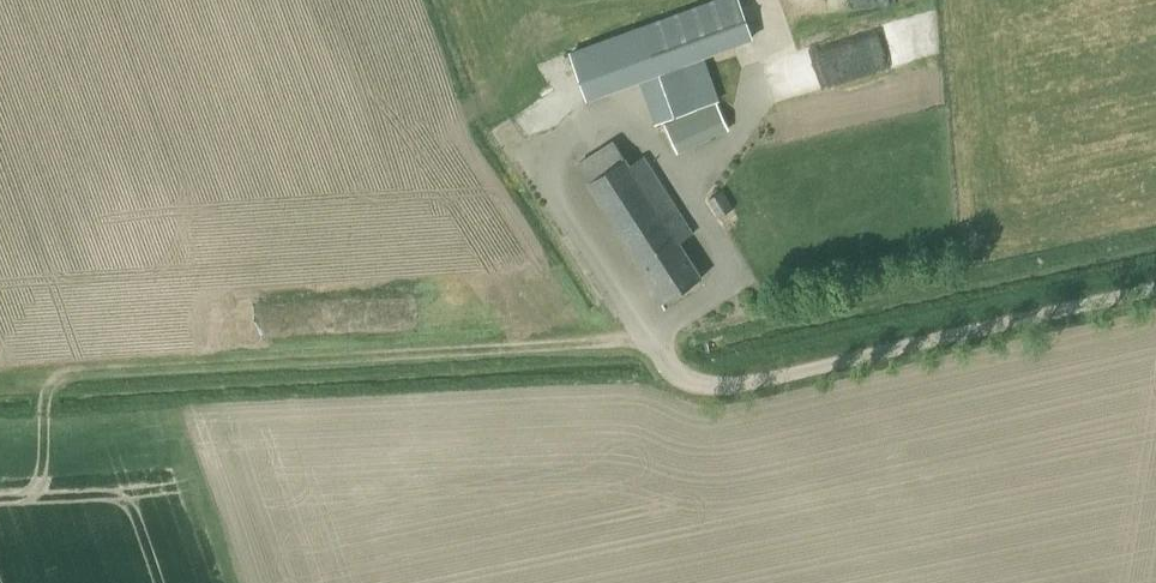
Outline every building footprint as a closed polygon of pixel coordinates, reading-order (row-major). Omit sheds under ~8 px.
[(705,55),(754,37),(740,0),(716,0),(571,53),(587,97),(641,78),(658,123),(664,121),(678,153),(731,128),(717,102),(721,100),(705,55)] [(878,38),(888,65),(934,47),(924,20),(878,38)] [(578,164),(593,187),(629,164),(625,158),(613,141),(598,151),(578,164)] [(642,155),(629,164),(593,187),(666,300),(702,277),(681,243),(694,234),(642,155)] [(719,216),(734,207),(723,190),(708,200),(719,216)]
